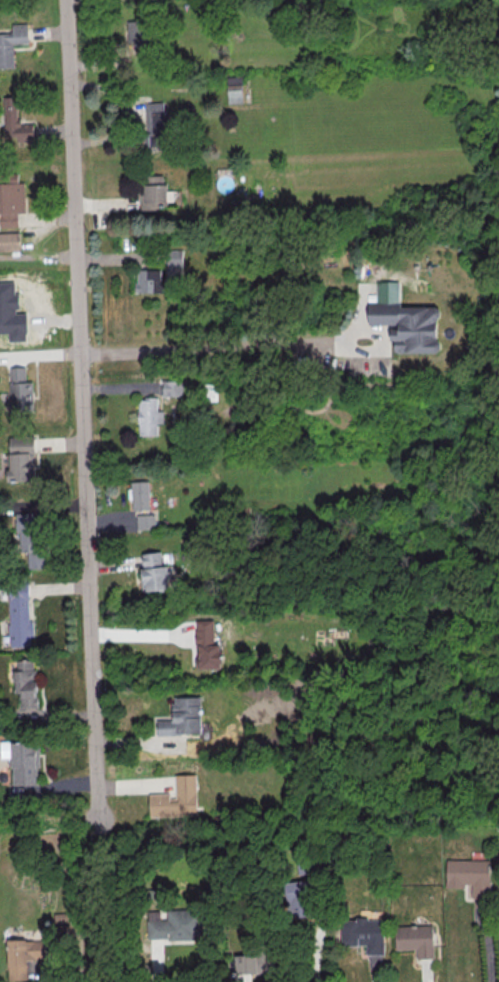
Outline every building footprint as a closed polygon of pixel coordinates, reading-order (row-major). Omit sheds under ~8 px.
[(124,20),(150,19),(151,60),(135,61),(134,56),(134,49),(136,49),(136,41),(124,41),(124,20)] [(11,68),(0,69),(0,34),(10,33),(9,24),(24,23),(25,34),(25,43),(10,44),(11,68)] [(1,97),(2,138),(14,137),(14,142),(30,142),(30,132),(29,123),(18,123),(17,118),(14,118),(14,109),(22,108),(21,96),(1,97)] [(142,102),(160,101),(160,115),(165,115),(167,149),(139,150),(139,131),(143,131),(142,102)] [(16,227),(0,227),(0,174),(14,173),(15,182),(21,182),(22,213),(15,213),(16,220),(16,227)] [(142,175),(162,174),(164,204),(154,204),(154,209),(137,210),(137,203),(137,193),(139,193),(139,183),(142,183),(142,175)] [(17,251),(0,252),(0,233),(16,232),(17,251)] [(164,249),(180,249),(180,266),(164,266),(164,256),(164,249)] [(134,268),(157,268),(157,277),(173,277),(173,292),(131,292),(131,282),(134,282),(134,268)] [(374,281),(396,281),(396,302),(397,302),(397,305),(432,305),(436,308),(437,314),(434,319),(434,338),(438,342),(438,347),(433,351),(395,352),(391,349),(391,338),(388,338),(388,327),(395,327),(395,323),(380,323),(365,323),(365,302),(374,302),(374,281)] [(7,366),(8,410),(30,409),(30,380),(23,381),(23,366),(15,366),(7,366)] [(160,380),(180,380),(180,396),(160,396),(160,388),(160,380)] [(142,397),(155,397),(155,411),(160,411),(160,423),(154,423),(154,435),(136,435),(136,399),(142,399),(142,397)] [(7,436),(7,468),(4,468),(4,481),(31,480),(30,444),(30,435),(7,436)] [(128,481),(146,481),(147,509),(129,510),(128,481)] [(13,513),(31,513),(32,530),(41,529),(42,567),(25,568),(24,552),(17,552),(16,531),(13,531),(13,513)] [(134,515),(152,514),(152,529),(134,530),(134,522),(134,515)] [(139,554),(157,551),(158,564),(163,564),(166,588),(140,591),(137,567),(140,567),(140,561),(139,554)] [(5,582),(7,646),(27,646),(27,636),(31,635),(30,620),(26,620),(25,590),(25,581),(5,582)] [(194,619),(211,619),(211,643),(217,642),(217,648),(219,648),(219,661),(217,661),(217,667),(196,668),(195,646),(193,646),(192,636),(192,629),(194,629),(194,619)] [(14,660),(30,659),(30,668),(33,668),(35,706),(26,707),(18,707),(17,691),(12,691),(11,670),(14,670),(14,660)] [(172,697),(198,697),(198,733),(179,733),(179,735),(167,735),(154,736),(154,719),(169,719),(169,702),(172,702),(172,697)] [(7,758),(0,758),(0,741),(36,740),(37,767),(34,767),(35,784),(21,785),(9,785),(9,767),(8,767),(5,764),(5,760),(7,758)] [(172,774),(194,773),(195,815),(146,817),(145,793),(166,792),(166,798),(173,797),(172,784),(172,774)] [(444,859),(487,859),(487,898),(469,898),(469,884),(462,884),(462,887),(443,887),(444,859)] [(281,882),(286,918),(311,914),(306,878),(281,882)] [(164,910),(199,908),(199,934),(191,935),(191,939),(166,940),(166,938),(154,938),(145,938),(144,920),(164,919),(164,910)] [(339,919),(339,945),(364,945),(364,954),(381,954),(381,919),(365,919),(365,917),(353,917),(353,919),(339,919)] [(393,926),(432,925),(433,958),(414,959),(414,949),(394,949),(393,926)] [(4,939),(6,980),(24,979),(24,960),(44,959),(43,940),(23,941),(22,938),(4,939)] [(268,945),(269,972),(233,974),(232,954),(257,953),(257,946),(268,945)]
